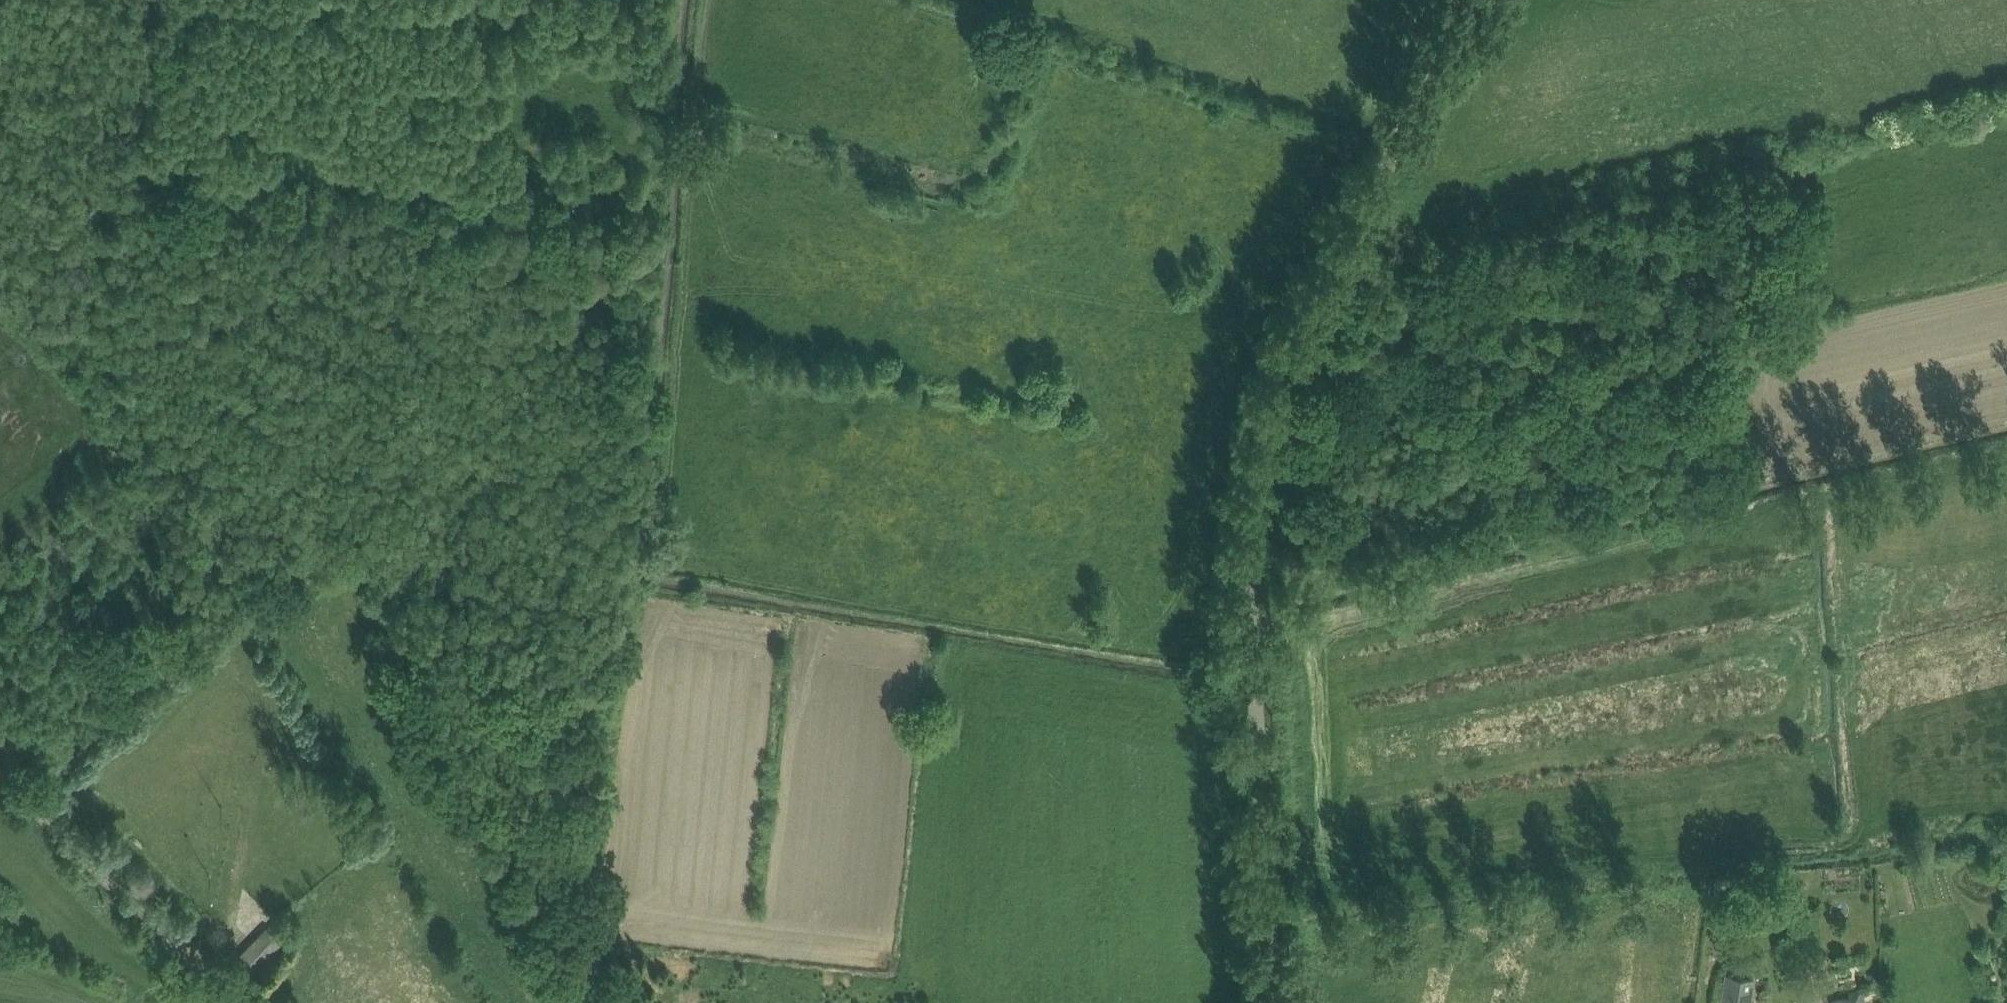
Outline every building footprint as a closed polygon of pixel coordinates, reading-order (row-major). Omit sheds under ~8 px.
[(251,973),(281,942),(267,927),(236,959),(251,973)] [(1755,976),(1725,972),(1721,1002),(1751,1002),(1755,976)] [(1862,989),(1830,996),(1832,1002),(1865,1002),(1862,989)]
